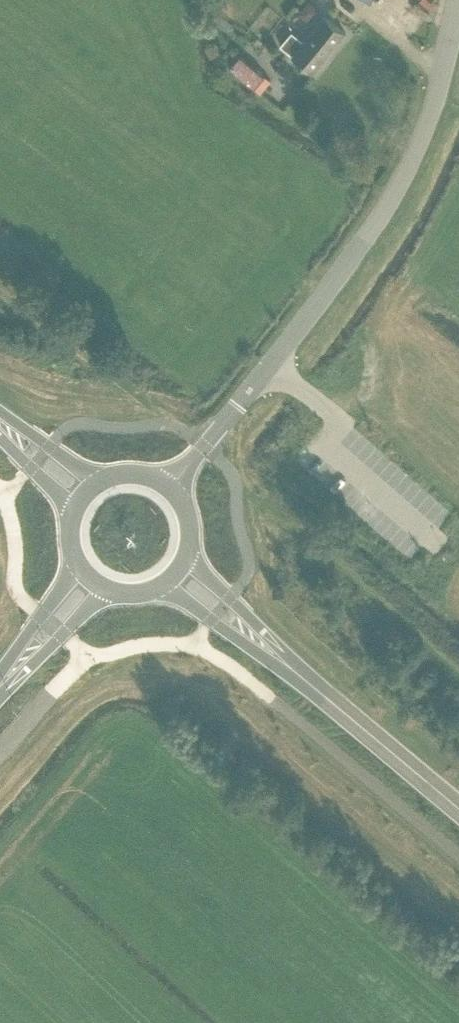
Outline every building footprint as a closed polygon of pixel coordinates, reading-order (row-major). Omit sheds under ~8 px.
[(411,5),(430,17),(440,2),(437,0),(415,0),(411,5)] [(312,72),(345,32),(324,15),(304,40),(292,31),(280,45),(312,72)] [(265,76),(240,55),(229,68),(254,89),(265,76)] [(277,99),(285,88),(274,80),(266,91),(277,99)]
